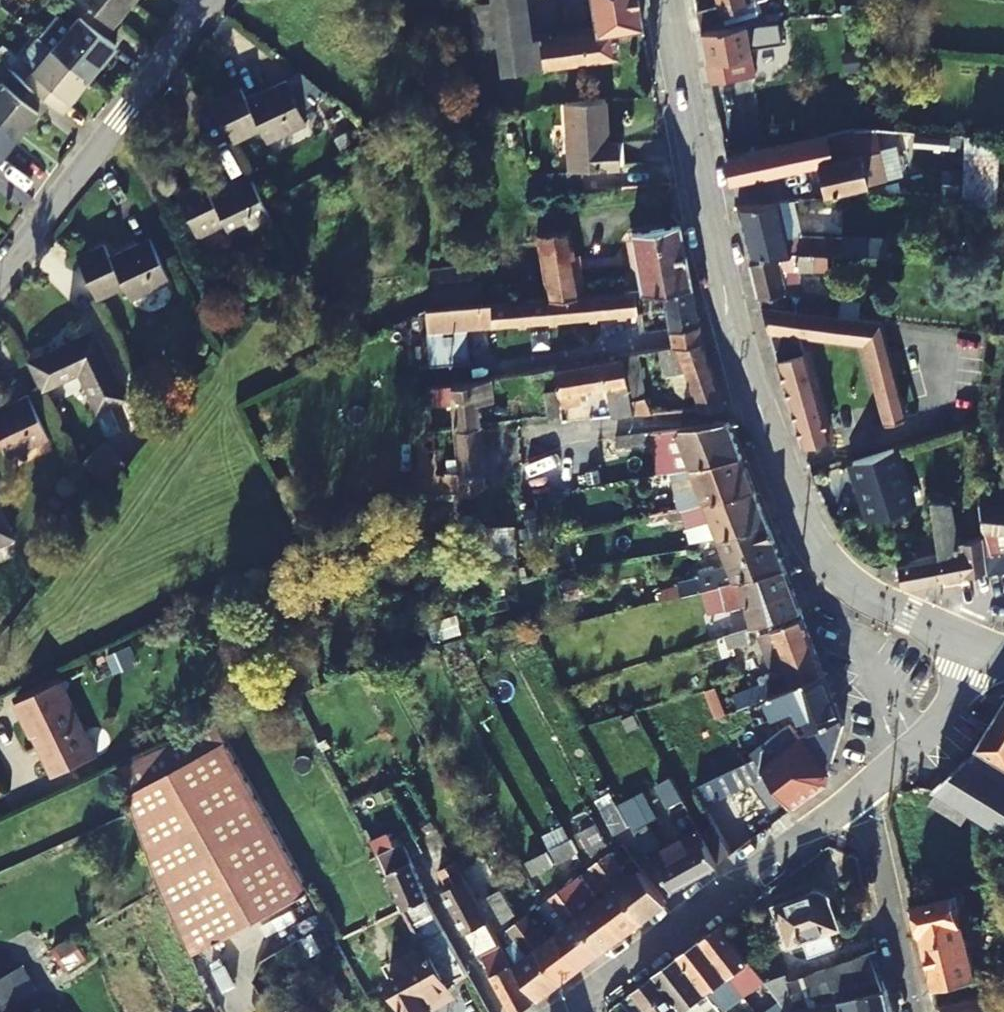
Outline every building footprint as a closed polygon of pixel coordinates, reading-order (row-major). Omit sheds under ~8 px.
[(64,1),(76,11),(100,32),(127,0),(64,0),(64,1)] [(597,29),(525,38),(520,0),(491,0),(501,72),(616,55),(613,30),(643,25),(639,0),(592,0),(597,29)] [(727,25),(726,21),(762,14),(760,0),(721,0),(722,4),(700,10),(704,29),(727,25)] [(49,44),(86,74),(112,42),(100,32),(76,11),(49,44)] [(747,22),(727,25),(704,29),(715,84),(758,75),(747,22)] [(57,109),(86,74),(49,44),(20,79),(41,96),(57,109)] [(15,128),(41,96),(20,79),(7,67),(0,76),(0,115),(15,128)] [(213,96),(234,140),(262,125),(269,138),(304,119),(283,78),(247,96),(239,82),(213,96)] [(720,110),(742,106),(739,95),(718,100),(720,110)] [(567,108),(605,105),(605,99),(567,100),(567,108)] [(567,108),(568,167),(620,164),(620,139),(606,139),(605,105),(567,108)] [(15,128),(0,115),(0,147),(15,128)] [(917,143),(918,130),(869,127),(730,156),(736,181),(819,163),(827,193),(871,182),(861,139),(881,140),(882,148),(897,149),(898,142),(917,143)] [(978,209),(996,208),(998,136),(966,134),(967,197),(976,198),(978,209)] [(272,218),(252,177),(213,194),(205,181),(178,194),(198,236),(226,222),(233,236),(272,218)] [(791,254),(779,202),(741,204),(751,253),(791,254)] [(477,286),(478,303),(691,284),(680,223),(631,231),(635,261),(574,268),(568,226),(538,231),(544,279),(477,286)] [(798,237),(798,255),(813,255),(828,255),(841,256),(841,240),(798,237)] [(78,255),(99,299),(126,286),(132,298),(169,281),(150,240),(113,256),(106,242),(78,255)] [(780,270),(813,269),(813,255),(798,255),(791,254),(751,253),(764,304),(789,307),(780,270)] [(813,255),(813,269),(828,269),(828,255),(813,255)] [(665,306),(669,326),(698,321),(691,284),(478,303),(425,308),(426,332),(638,313),(637,308),(665,306)] [(792,307),(838,312),(839,297),(793,293),(792,307)] [(771,329),(800,333),(865,341),(886,419),(907,413),(882,317),(838,312),(792,307),(789,307),(764,304),(771,329)] [(698,321),(669,326),(673,345),(701,340),(698,321)] [(28,357),(43,389),(79,373),(96,409),(126,394),(95,326),(28,357)] [(778,358),(805,350),(800,333),(771,329),(778,358)] [(410,334),(410,356),(425,356),(425,334),(410,334)] [(701,340),(673,345),(621,354),(621,356),(625,370),(683,359),(699,407),(723,402),(701,340)] [(581,364),(610,358),(606,342),(579,347),(581,364)] [(830,434),(805,350),(778,358),(802,442),(830,434)] [(621,356),(610,358),(581,364),(553,371),(556,387),(560,408),(582,403),(579,391),(613,385),(620,416),(634,415),(631,404),(625,370),(621,356)] [(454,425),(479,423),(476,401),(492,398),(490,378),(450,385),(454,425)] [(560,408),(556,387),(547,389),(551,414),(560,413),(560,408)] [(416,428),(428,427),(426,394),(416,396),(416,428)] [(3,443),(8,453),(46,436),(28,397),(0,409),(0,444),(3,443)] [(680,398),(631,404),(634,415),(646,415),(681,409),(680,398)] [(730,421),(654,431),(656,444),(668,472),(695,467),(744,457),(730,421)] [(441,469),(442,474),(444,491),(486,487),(479,423),(454,425),(451,425),(456,467),(441,469)] [(416,439),(432,438),(432,427),(428,427),(416,428),(416,439)] [(100,481),(124,461),(104,438),(81,459),(100,481)] [(518,499),(532,496),(529,473),(570,460),(566,443),(523,464),(518,490),(518,499)] [(417,458),(433,456),(433,445),(417,446),(417,458)] [(814,481),(916,492),(918,459),(844,450),(808,461),(814,481)] [(426,492),(435,491),(434,474),(433,456),(417,458),(417,491),(417,501),(425,499),(426,492)] [(744,457),(695,467),(698,474),(693,482),(702,491),(658,503),(659,506),(649,508),(650,513),(693,505),(709,501),(756,491),(744,457)] [(444,491),(442,474),(434,474),(435,491),(444,491)] [(1003,485),(971,482),(969,500),(980,501),(1002,504),(1003,485)] [(518,499),(518,490),(470,494),(468,549),(516,548),(516,541),(518,499)] [(716,521),(701,526),(705,538),(722,535),(770,526),(756,491),(709,501),(716,521)] [(537,538),(532,496),(518,499),(516,541),(537,538)] [(940,555),(941,555),(960,551),(959,538),(953,498),(930,496),(940,555)] [(693,505),(697,515),(701,526),(716,521),(709,501),(693,505)] [(1003,529),(1003,504),(1002,504),(980,501),(983,527),(1003,529)] [(17,537),(0,502),(0,544),(17,537)] [(654,524),(697,515),(693,505),(650,513),(654,524)] [(701,576),(678,583),(682,596),(786,569),(770,526),(722,535),(732,561),(699,570),(701,576)] [(960,551),(964,573),(986,569),(985,560),(985,555),(983,533),(959,538),(960,551)] [(983,533),(985,555),(995,553),(993,533),(983,533)] [(964,573),(960,551),(941,555),(944,576),(964,573)] [(944,576),(941,555),(940,555),(898,562),(903,584),(944,576)] [(985,560),(986,569),(987,575),(1003,570),(1003,555),(985,560)] [(786,569),(682,596),(689,619),(696,618),(695,611),(708,607),(710,610),(726,605),(728,609),(795,592),(786,569)] [(682,596),(678,583),(659,588),(663,600),(682,596)] [(750,617),(718,628),(721,636),(728,634),(748,627),(802,609),(797,596),(749,612),(750,617)] [(770,680),(751,687),(756,701),(764,699),(827,674),(805,617),(759,634),(774,669),(767,672),(770,680)] [(700,643),(698,635),(694,624),(683,627),(690,646),(700,643)] [(751,637),(748,627),(728,634),(735,652),(741,650),(739,642),(751,637)] [(721,636),(718,628),(698,635),(700,643),(721,636)] [(738,665),(729,669),(732,676),(741,671),(738,665)] [(764,699),(768,709),(779,704),(781,707),(808,698),(816,717),(777,735),(782,745),(803,736),(813,731),(843,718),(827,674),(764,699)] [(64,683),(19,705),(35,738),(43,734),(54,756),(49,759),(59,778),(100,757),(64,683)] [(710,702),(717,698),(719,697),(714,685),(703,688),(710,702)] [(756,701),(751,687),(735,693),(741,707),(756,701)] [(725,713),(717,698),(710,702),(717,716),(725,713)] [(760,712),(768,709),(764,699),(756,701),(760,712)] [(980,747),(1003,762),(1003,709),(980,747)] [(813,731),(819,742),(843,730),(845,723),(843,718),(813,731)] [(315,895),(221,721),(126,765),(121,767),(162,887),(196,960),(315,895)] [(819,742),(811,747),(829,772),(843,730),(819,742)] [(811,747),(819,742),(813,731),(803,736),(803,737),(811,747)] [(829,772),(811,747),(803,737),(765,765),(759,756),(696,785),(718,826),(732,852),(826,781),(829,772)] [(1003,835),(1003,762),(980,747),(934,790),(955,804),(1003,835)] [(669,804),(683,795),(671,774),(657,781),(669,804)] [(937,792),(929,804),(962,824),(969,813),(955,804),(937,792)] [(613,797),(600,805),(614,829),(627,821),(613,797)] [(677,825),(687,819),(694,815),(686,801),(669,811),(677,825)] [(694,815),(687,819),(693,829),(699,825),(694,815)] [(594,851),(597,849),(607,842),(592,816),(577,825),(594,851)] [(633,829),(644,849),(657,840),(646,821),(633,829)] [(699,825),(693,829),(682,835),(683,837),(689,849),(669,862),(663,865),(675,886),(718,860),(704,833),(699,825)] [(732,852),(718,826),(704,833),(718,860),(719,862),(732,852)] [(407,906),(429,895),(402,841),(393,845),(387,834),(372,840),(379,852),(390,869),(397,883),(407,906)] [(663,850),(669,862),(689,849),(683,837),(663,850)] [(443,882),(446,887),(466,877),(446,843),(436,849),(445,866),(441,868),(447,880),(443,882)] [(563,861),(580,851),(575,843),(558,854),(563,861)] [(610,850),(602,856),(646,917),(667,900),(642,867),(629,876),(610,850)] [(373,854),(382,874),(390,869),(379,852),(373,854)] [(537,877),(556,866),(551,856),(531,868),(537,877)] [(646,917),(602,856),(592,864),(611,890),(600,899),(624,933),(646,917)] [(390,869),(382,874),(389,888),(397,883),(390,869)] [(446,887),(470,930),(489,919),(466,877),(446,887)] [(505,916),(516,910),(497,877),(489,881),(497,895),(494,897),(505,916)] [(600,899),(596,901),(589,906),(570,880),(561,887),(604,947),(624,933),(600,899)] [(604,947),(561,887),(551,895),(570,920),(558,929),(583,963),(604,947)] [(826,888),(774,905),(788,946),(803,941),(808,956),(841,946),(837,931),(841,930),(826,888)] [(590,893),(596,901),(600,899),(594,890),(590,893)] [(468,970),(463,961),(429,895),(407,906),(427,946),(403,960),(407,966),(390,976),(409,1011),(430,1011),(432,1005),(428,998),(468,970)] [(955,896),(913,906),(918,934),(922,933),(935,985),(974,977),(955,896)] [(583,963),(558,929),(547,936),(529,912),(521,918),(564,977),(583,963)] [(564,977),(521,918),(510,926),(528,951),(517,959),(542,994),(564,977)] [(489,919),(470,930),(482,950),(501,940),(494,927),(489,919)] [(747,976),(756,970),(722,924),(703,939),(740,990),(744,995),(754,986),(747,976)] [(717,1006),(740,990),(703,939),(680,956),(717,1006)] [(501,940),(482,950),(492,970),(511,958),(501,940)] [(765,982),(771,990),(787,1011),(790,1011),(884,989),(872,952),(789,982),(787,974),(765,982)] [(717,1006),(680,956),(657,973),(684,1011),(698,1000),(707,1011),(721,1011),(717,1006)] [(511,958),(492,970),(513,1011),(519,1011),(534,1001),(511,958)] [(27,996),(13,970),(0,977),(0,1011),(27,996)] [(684,1011),(657,973),(634,990),(650,1011),(684,1011)] [(884,989),(790,1011),(890,1011),(884,989)] [(1000,1011),(998,1004),(991,1005),(989,995),(936,1007),(937,1011),(998,1011),(1000,1011)] [(37,1011),(38,1011),(69,1011),(58,996),(37,1011)]
